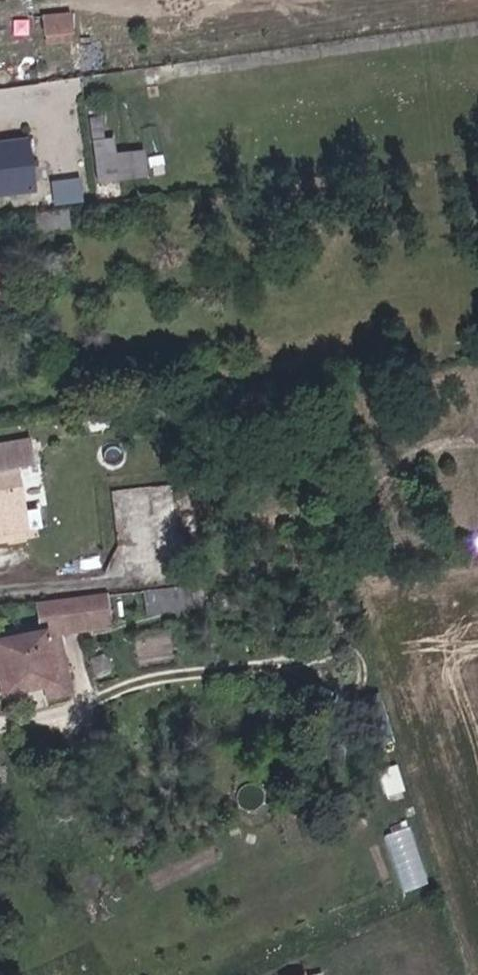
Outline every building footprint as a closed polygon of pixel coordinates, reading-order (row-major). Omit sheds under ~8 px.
[(44,12),(46,41),(76,39),(74,10),(44,12)] [(166,172),(161,144),(118,151),(115,135),(107,137),(103,112),(88,115),(99,183),(166,172)] [(0,144),(0,199),(44,193),(39,139),(0,144)] [(82,175),(51,178),(53,203),(84,200),(82,175)] [(14,470),(34,467),(30,440),(0,445),(0,539),(36,534),(34,517),(21,518),(14,470)] [(171,489),(180,544),(205,540),(196,485),(171,489)] [(171,489),(150,493),(154,548),(180,544),(171,489)] [(114,554),(154,548),(150,493),(107,499),(114,554)] [(156,576),(156,565),(124,569),(126,581),(156,576)] [(191,582),(143,590),(147,614),(195,607),(191,582)] [(44,628),(111,621),(109,596),(42,602),(44,628)] [(46,632),(0,643),(0,670),(7,698),(59,685),(46,632)]
